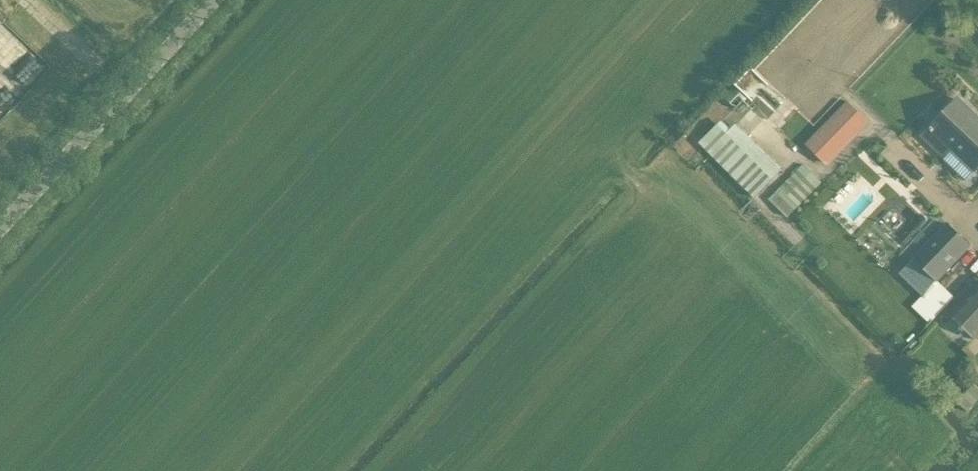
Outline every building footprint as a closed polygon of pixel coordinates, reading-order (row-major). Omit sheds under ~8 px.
[(924,136),(946,157),(951,151),(974,173),(977,168),(977,119),(958,100),(924,136)] [(848,102),(805,145),(827,167),(870,123),(848,102)] [(723,121),(700,143),(754,198),(777,175),(723,121)] [(804,164),(769,200),(788,218),(823,183),(804,164)] [(913,260),(900,273),(924,295),(913,307),(930,323),(953,298),(937,283),(972,246),(946,222),(912,259),(913,260)] [(951,317),(976,340),(977,337),(977,287),(951,317)] [(975,386),(958,405),(968,414),(977,403),(977,389),(975,386)]
